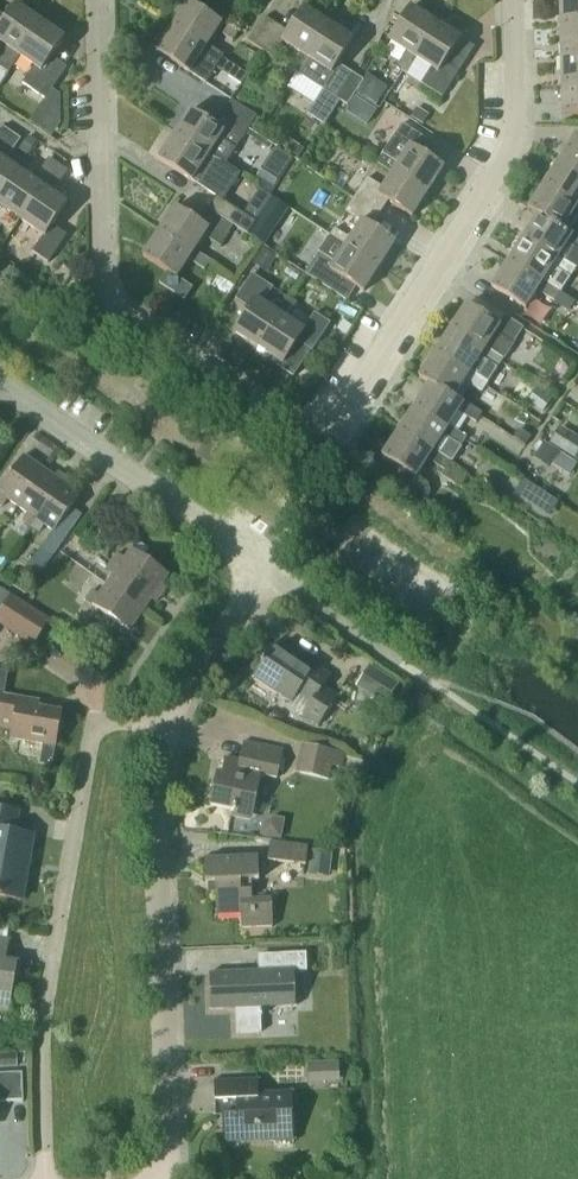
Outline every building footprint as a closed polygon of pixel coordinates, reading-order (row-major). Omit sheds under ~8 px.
[(560,27),(577,27),(577,0),(560,0),(560,27)] [(188,2),(172,27),(207,50),(209,46),(218,31),(232,40),(237,34),(188,2)] [(5,21),(0,17),(0,43),(5,47),(0,54),(0,67),(9,73),(19,57),(17,55),(41,21),(17,4),(5,21)] [(406,74),(416,59),(412,57),(435,22),(411,6),(389,41),(406,52),(397,67),(406,74)] [(290,68),(300,75),(309,60),(306,58),(329,23),(304,7),(289,31),(264,16),(248,42),(273,57),(283,42),(300,53),(290,68)] [(65,38),(41,21),(17,55),(19,57),(20,57),(34,67),(22,84),(44,99),(67,67),(51,57),(65,38)] [(412,57),(416,59),(417,58),(431,67),(421,82),(442,96),(458,72),(444,63),(460,38),(435,22),(412,57)] [(364,80),(338,63),(354,38),(329,23),(306,58),(309,60),(300,75),(324,90),(309,114),(326,125),(341,101),(348,105),(364,80)] [(224,55),(209,46),(207,50),(172,27),(156,51),(206,83),(224,55)] [(560,27),(561,56),(577,56),(577,27),(560,27)] [(561,85),(577,85),(577,56),(561,56),(561,85)] [(577,114),(577,85),(561,85),(562,115),(577,114)] [(190,109),(174,134),(208,157),(210,154),(226,164),(226,162),(257,115),(232,99),(215,125),(190,109)] [(418,106),(411,116),(424,125),(430,115),(418,106)] [(377,161),(392,172),(394,169),(429,192),(444,167),(432,159),(440,146),(403,122),(377,161)] [(11,131),(2,125),(0,129),(0,148),(11,131)] [(20,170),(6,160),(21,138),(11,131),(0,148),(0,199),(20,170)] [(241,172),(226,162),(226,164),(210,154),(208,157),(174,134),(159,159),(217,196),(209,208),(233,225),(233,224),(248,233),(256,221),(223,199),(241,172)] [(28,155),(38,141),(29,135),(19,149),(28,155)] [(575,135),(560,159),(577,171),(577,136),(575,135)] [(281,144),(265,174),(283,184),(299,154),(281,144)] [(21,220),(59,164),(49,157),(34,180),(20,170),(0,199),(0,206),(21,220)] [(560,159),(544,183),(577,205),(577,171),(560,159)] [(67,235),(52,225),(68,202),(53,192),(68,170),(59,164),(21,220),(43,235),(32,251),(48,262),(67,235)] [(413,217),(429,192),(394,169),(392,172),(383,186),(367,176),(353,197),(379,214),(388,201),(413,217)] [(544,183),(528,208),(538,214),(573,237),(575,235),(577,237),(577,205),(544,183)] [(252,210),(266,217),(279,193),(266,186),(252,210)] [(334,227),(327,237),(342,247),(345,243),(381,265),(396,242),(371,226),(379,214),(353,197),(346,209),(361,219),(350,237),(334,227)] [(175,206),(159,231),(194,254),(196,250),(195,249),(204,235),(220,245),(233,225),(209,208),(200,222),(175,206)] [(524,236),(559,259),(560,257),(576,267),(577,264),(577,237),(575,235),(573,237),(538,214),(524,236)] [(194,254),(159,231),(143,255),(167,271),(160,283),(185,299),(194,286),(178,276),(189,259),(205,269),(211,260),(196,250),(194,254)] [(560,292),(576,267),(560,257),(559,259),(524,236),(508,261),(542,283),(544,281),(560,292)] [(346,299),(355,285),(364,291),(381,265),(345,243),(342,247),(327,237),(305,272),(346,299)] [(266,271),(276,256),(262,247),(253,262),(266,271)] [(554,300),(560,292),(544,281),(542,283),(508,261),(492,286),(525,308),(538,289),(554,300)] [(234,332),(258,347),(281,313),(277,311),(278,310),(264,301),(274,286),(252,272),(234,298),(249,308),(234,332)] [(258,347),(282,363),(279,367),(294,376),(311,350),(313,351),(331,324),(315,313),(305,328),(288,317),(298,301),(288,295),(278,310),(277,311),(281,313),(258,347)] [(487,348),(503,358),(524,326),(505,314),(499,325),(466,303),(451,327),(485,350),(487,348)] [(487,383),(503,358),(487,348),(485,350),(451,327),(435,352),(469,374),(471,372),(487,383)] [(419,377),(429,383),(454,399),(455,398),(455,397),(454,396),(465,380),(482,391),(487,383),(471,372),(469,374),(435,352),(419,377)] [(429,383),(414,406),(449,428),(451,426),(449,425),(459,410),(476,422),(482,412),(463,400),(462,401),(462,402),(455,398),(454,399),(429,383)] [(434,451),(451,461),(467,436),(451,426),(449,428),(414,406),(399,429),(433,452),(434,451)] [(575,457),(577,452),(577,435),(560,424),(550,442),(575,457)] [(399,429),(383,454),(376,449),(367,464),(394,481),(391,485),(422,505),(430,491),(428,483),(417,476),(428,459),(444,469),(441,475),(459,486),(467,474),(450,463),(451,461),(434,451),(433,452),(399,429)] [(550,467),(555,458),(560,450),(544,440),(534,456),(550,467)] [(18,506),(44,469),(24,455),(0,489),(0,504),(3,506),(8,499),(18,506)] [(23,520),(31,526),(65,477),(58,472),(55,476),(44,469),(18,506),(28,513),(23,520)] [(43,548),(53,555),(66,536),(56,529),(80,494),(70,486),(73,482),(65,477),(31,526),(40,532),(45,525),(55,532),(43,548)] [(525,480),(516,493),(536,506),(545,493),(525,480)] [(112,561),(161,595),(166,588),(162,585),(169,574),(132,548),(125,558),(118,553),(112,561)] [(113,574),(106,585),(144,611),(151,599),(156,603),(161,595),(112,561),(106,569),(113,574)] [(130,630),(144,611),(106,585),(99,595),(92,590),(86,599),(93,604),(130,630)] [(51,618),(0,586),(0,624),(33,646),(51,618)] [(107,622),(95,614),(82,635),(93,643),(107,622)] [(302,715),(318,726),(338,696),(324,686),(331,675),(312,662),(310,666),(265,636),(252,655),(263,663),(254,677),(292,703),(297,694),(310,703),(302,715)] [(385,704),(399,682),(370,663),(356,685),(385,704)] [(52,765),(62,711),(39,707),(40,699),(4,693),(8,671),(0,670),(0,727),(12,729),(10,738),(43,744),(40,763),(52,765)] [(210,805),(252,814),(253,814),(261,774),(278,778),(284,748),(244,740),(240,759),(226,756),(220,784),(214,783),(210,805)] [(346,752),(302,743),(297,771),(330,778),(333,766),(343,768),(346,752)] [(22,899),(34,835),(17,832),(21,810),(0,806),(0,895),(22,899)] [(269,835),(289,837),(291,817),(270,815),(269,835)] [(308,844),(271,840),(268,860),(306,864),(308,844)] [(329,876),(333,851),(311,849),(308,873),(329,876)] [(260,879),(259,856),(205,859),(206,882),(216,881),(217,914),(242,913),(243,926),(273,925),(272,897),(252,898),(251,879),(260,879)] [(10,1007),(18,962),(6,960),(10,938),(0,936),(0,1006),(10,1007)] [(283,970),(259,971),(210,973),(211,1009),(235,1008),(236,1032),(262,1031),(261,1007),(296,1006),(295,970),(307,969),(306,951),(282,952),(283,970)] [(309,1082),(325,1082),(324,1061),(309,1062),(309,1082)] [(9,1102),(23,1102),(22,1073),(0,1073),(0,1102),(9,1102)] [(258,1077),(214,1079),(215,1100),(222,1100),(224,1142),(294,1138),(292,1091),(258,1092),(258,1077)]
